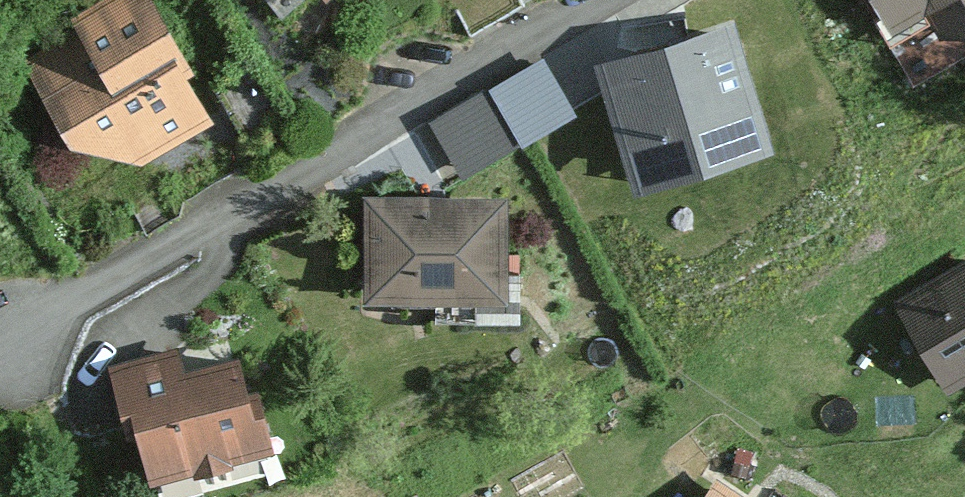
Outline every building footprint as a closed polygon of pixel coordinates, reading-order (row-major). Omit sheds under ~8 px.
[(23,72),(106,208),(229,134),(147,0),(141,0),(23,72)] [(374,10),(384,0),(364,0),(374,10)] [(931,38),(964,17),(964,0),(907,0),(931,38)] [(774,154),(731,22),(594,67),(636,198),(774,154)] [(433,113),(465,174),(582,112),(550,51),(433,113)] [(506,200),(364,199),(363,305),(505,307),(506,200)] [(911,303),(962,381),(964,378),(964,268),(911,303)] [(118,383),(165,496),(250,496),(309,473),(263,362),(216,382),(191,353),(118,383)] [(734,475),(720,496),(771,496),(734,475)]
